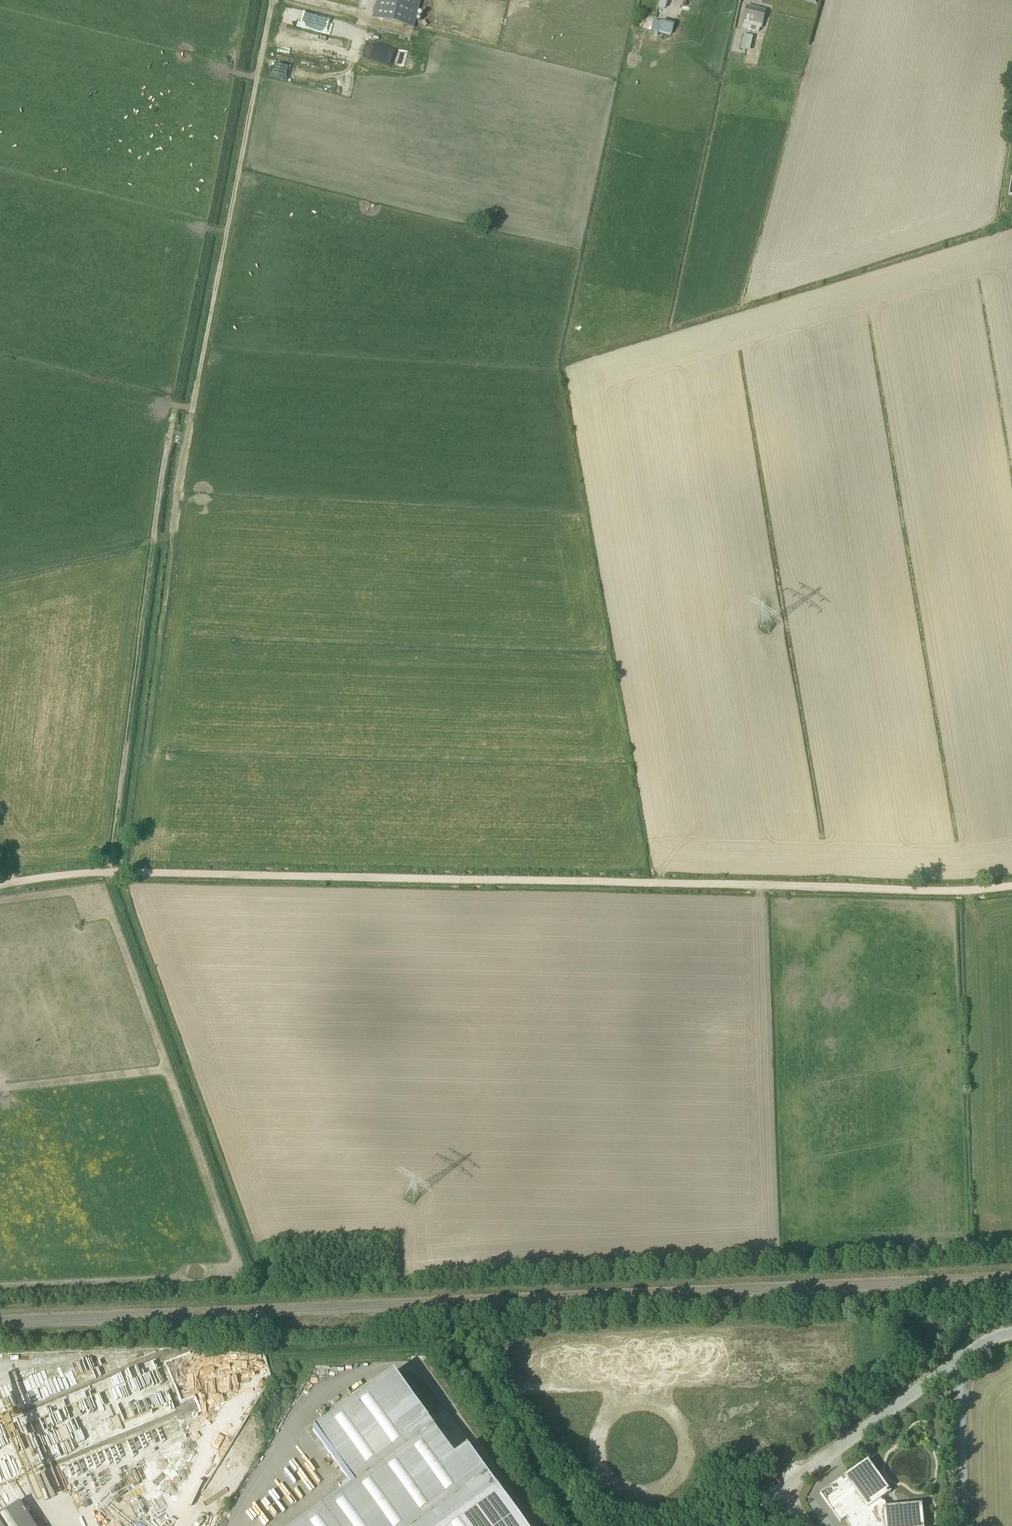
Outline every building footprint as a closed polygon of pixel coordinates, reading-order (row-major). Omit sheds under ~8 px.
[(420,0),(378,0),(374,18),(413,27),(420,0)] [(667,0),(660,0),(658,7),(665,9),(667,0)] [(767,10),(747,5),(742,24),(743,24),(742,28),(759,32),(760,27),(762,28),(767,10)] [(351,26),(312,14),(308,27),(347,39),(351,26)] [(671,34),(672,22),(658,21),(657,33),(671,34)] [(740,49),(747,50),(749,35),(743,34),(740,49)] [(352,55),(402,67),(405,53),(355,42),(352,55)] [(271,59),(268,76),(280,78),(283,61),(271,59)] [(992,1369),(987,1363),(983,1366),(987,1372),(992,1369)] [(466,1448),(453,1458),(392,1373),(312,1430),(347,1478),(338,1484),(343,1491),(295,1525),(522,1525),(466,1448)] [(917,1504),(887,1507),(886,1505),(887,1504),(884,1501),(883,1502),(881,1499),(892,1492),(891,1491),(889,1493),(887,1491),(890,1489),(868,1459),(845,1476),(847,1479),(844,1481),(842,1478),(820,1494),(841,1522),(847,1517),(849,1520),(846,1521),(850,1525),(919,1525),(917,1504)] [(19,1502),(0,1514),(0,1525),(35,1525),(19,1502)]
